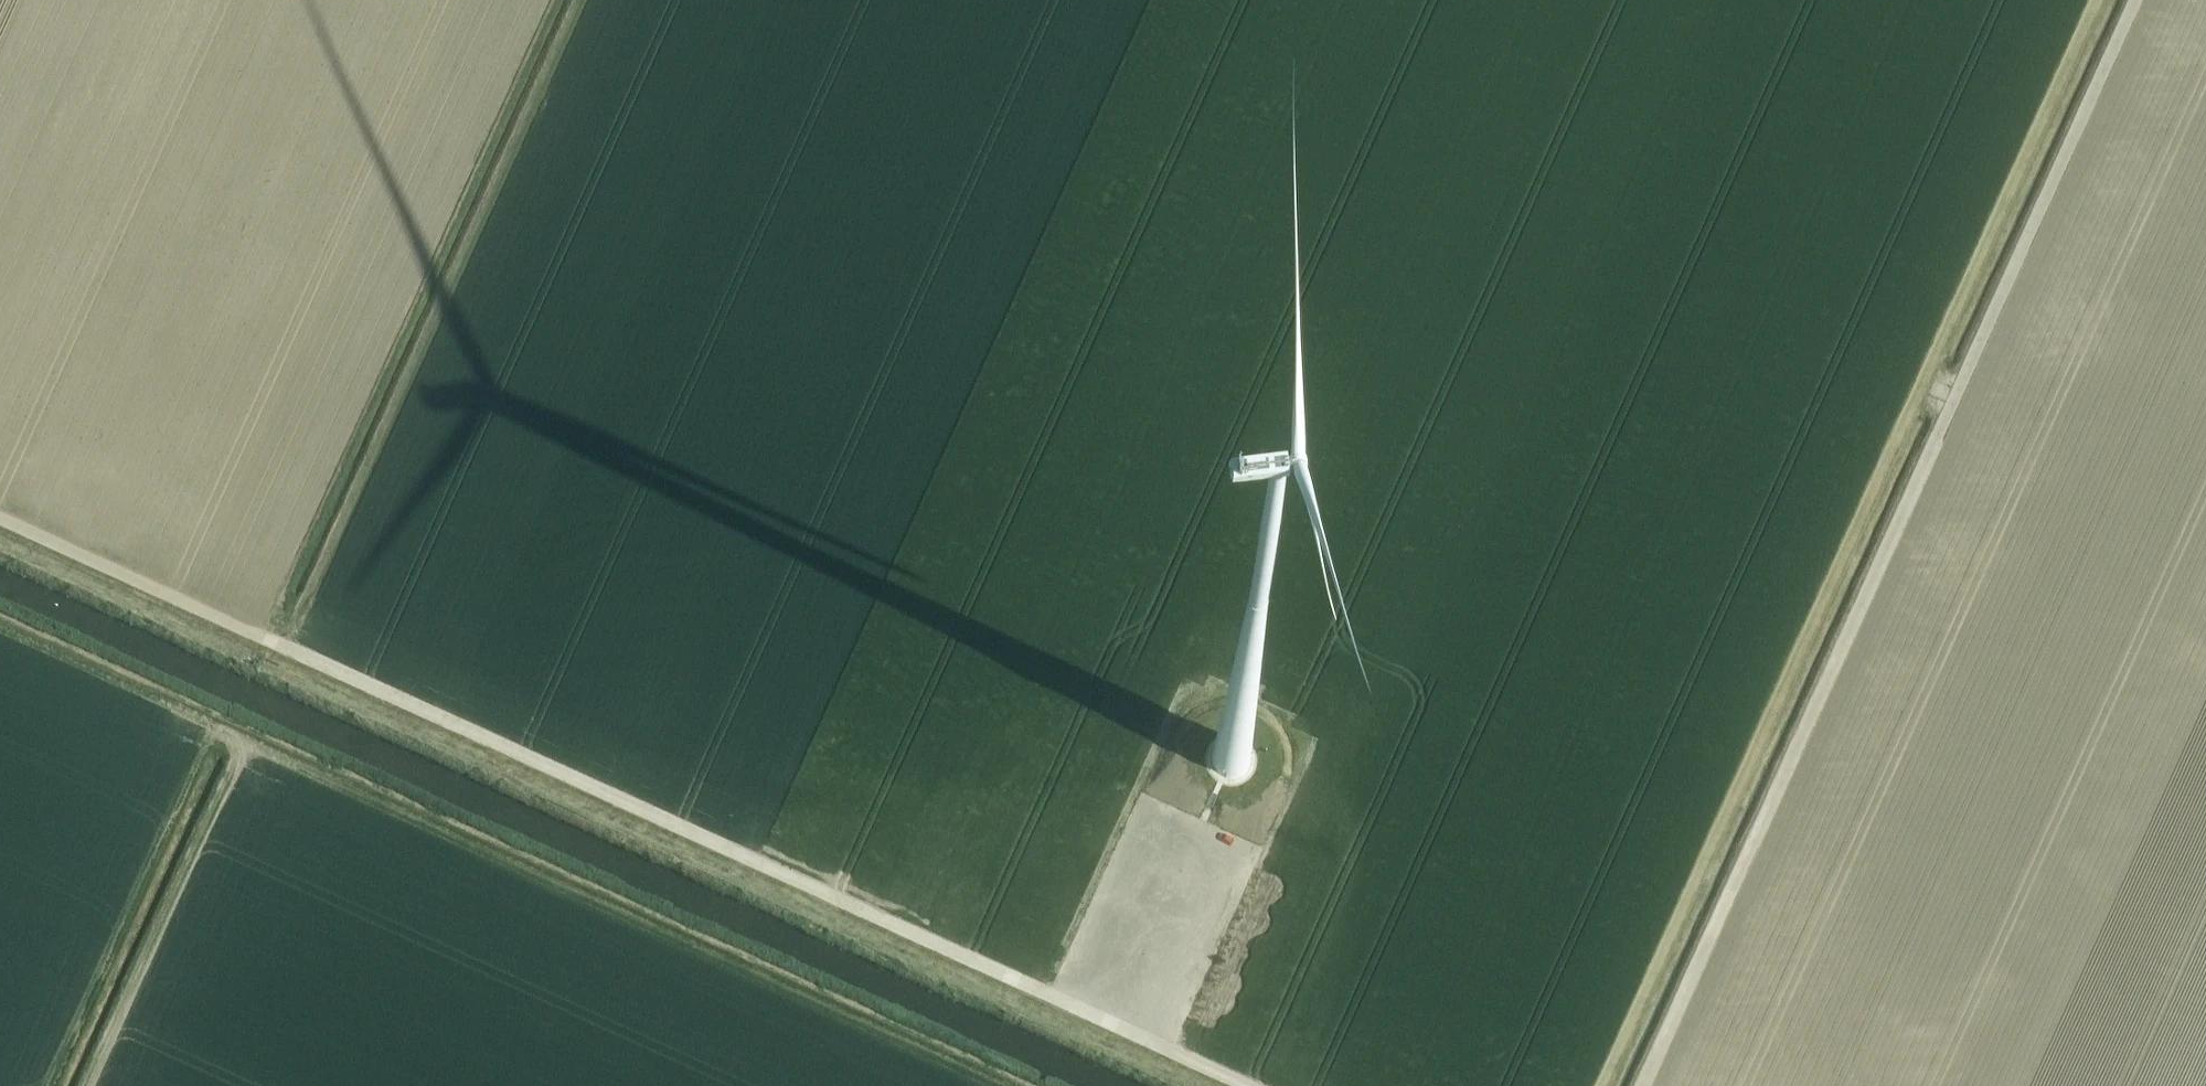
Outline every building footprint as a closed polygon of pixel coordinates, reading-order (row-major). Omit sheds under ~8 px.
[(1209,757),(1209,760),(1209,763),(1209,765),(1210,768),(1212,771),(1213,773),(1215,775),(1217,777),(1219,779),(1221,780),(1224,781),(1227,782),(1229,782),(1232,782),(1235,782),(1238,781),(1240,780),(1243,779),(1245,777),(1247,775),(1249,773),(1250,771),(1251,768),(1252,766),(1253,763),(1253,760),(1253,757),(1252,755),(1251,752),(1250,749),(1249,747),(1247,745),(1245,743),(1243,741),(1240,740),(1238,739),(1235,738),(1232,738),(1229,738),(1227,738),(1224,739),(1221,740),(1219,741),(1217,743),(1215,745),(1213,747),(1212,749),(1210,752),(1209,755),(1209,757)]
